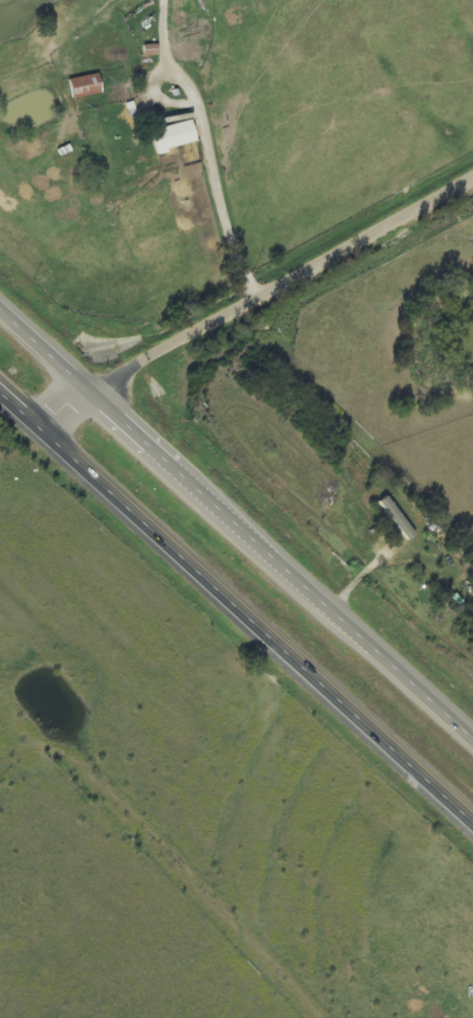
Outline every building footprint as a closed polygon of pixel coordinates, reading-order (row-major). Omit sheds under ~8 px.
[(172,41),(172,55),(191,54),(191,40),(172,41)] [(144,56),(159,56),(159,46),(144,46),(144,56)] [(103,95),(100,76),(70,79),(72,99),(103,95)] [(417,536),(388,497),(379,503),(409,542),(417,536)]
